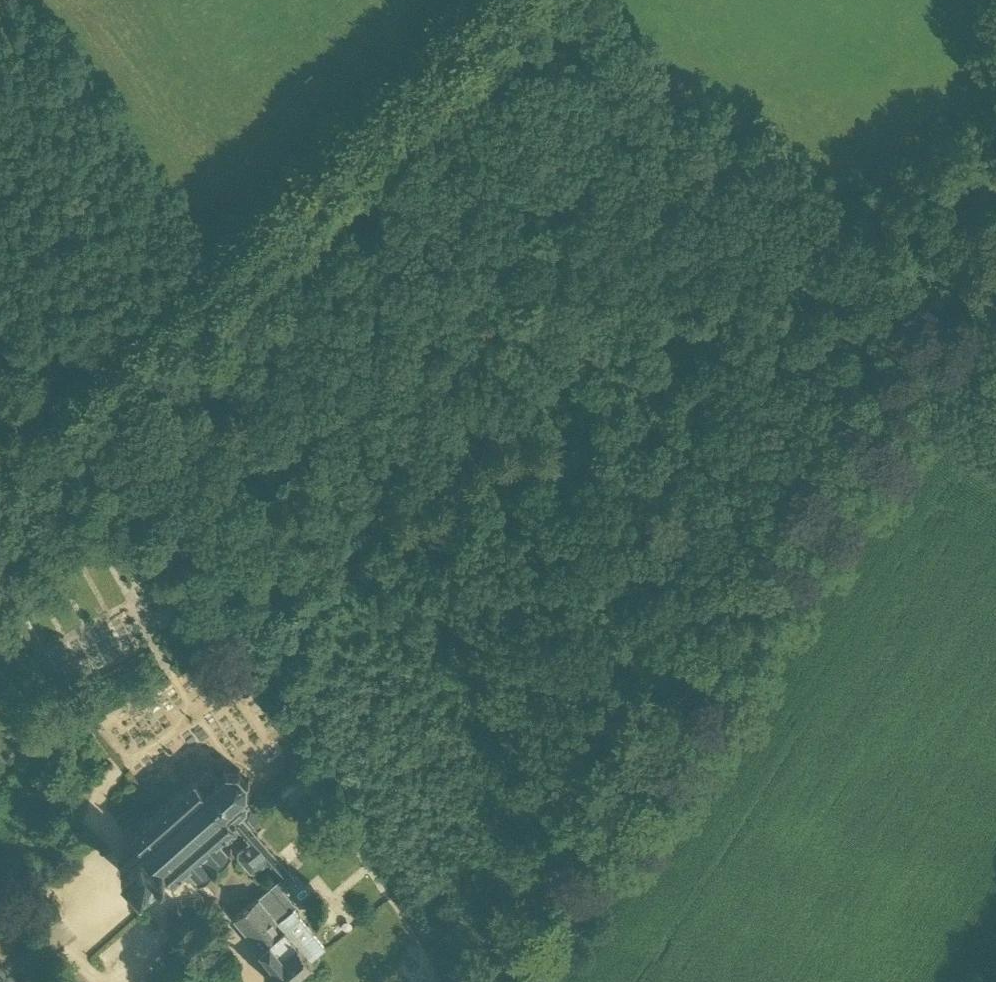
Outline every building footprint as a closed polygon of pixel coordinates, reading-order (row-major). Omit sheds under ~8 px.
[(12,629),(8,635),(12,642),(19,641),(23,634),(19,628),(12,629)] [(243,697),(254,689),(241,672),(231,680),(243,697)] [(268,863),(281,878),(288,871),(251,828),(256,828),(260,825),(259,821),(246,811),(247,807),(240,799),(245,795),(246,782),(238,773),(228,773),(201,794),(190,785),(130,835),(141,849),(119,867),(137,887),(159,871),(174,881),(188,868),(198,879),(231,851),(226,846),(239,836),(231,828),(233,826),(243,837),(249,842),(238,853),(238,858),(250,872),(256,872),(268,863)] [(277,791),(270,796),(275,803),(282,798),(277,791)] [(288,871),(281,878),(259,897),(233,919),(259,950),(271,967),(263,973),(272,981),(288,981),(311,962),(309,961),(320,951),(288,913),(296,906),(282,889),(294,879),(288,871)]
